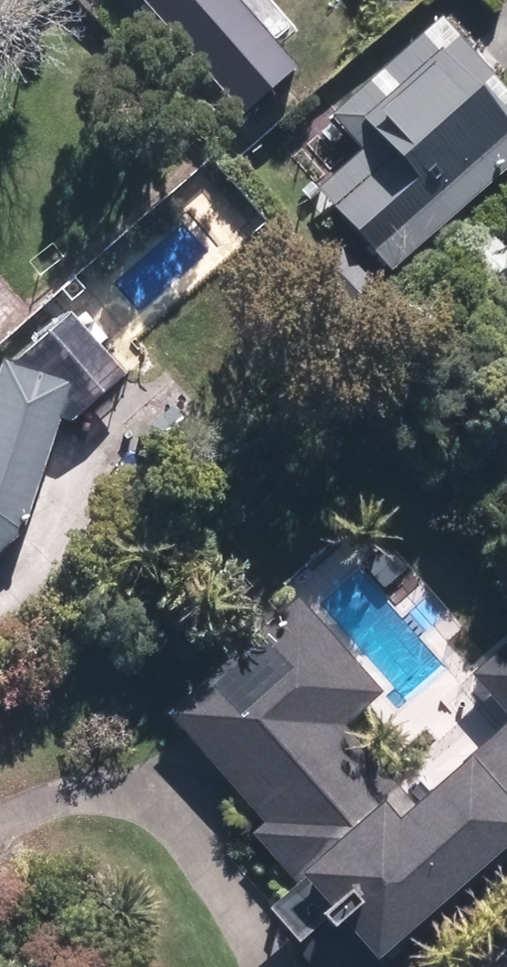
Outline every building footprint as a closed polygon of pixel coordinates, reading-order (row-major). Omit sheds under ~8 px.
[(188,59),(253,0),(133,0),(188,59)] [(314,122),(499,94),(493,56),(506,54),(506,12),(505,0),(350,0),(276,11),(280,37),(300,34),(314,122)] [(327,143),(278,148),(284,203),(326,198),(325,189),(332,187),(327,143)] [(83,393),(14,371),(0,417),(0,574),(36,543),(83,393)] [(293,966),(380,966),(506,855),(506,825),(454,765),(399,813),(331,735),(368,701),(283,607),(153,721),(250,831),(239,841),(303,912),(270,941),(293,966)] [(487,966),(506,966),(506,950),(487,966)]
